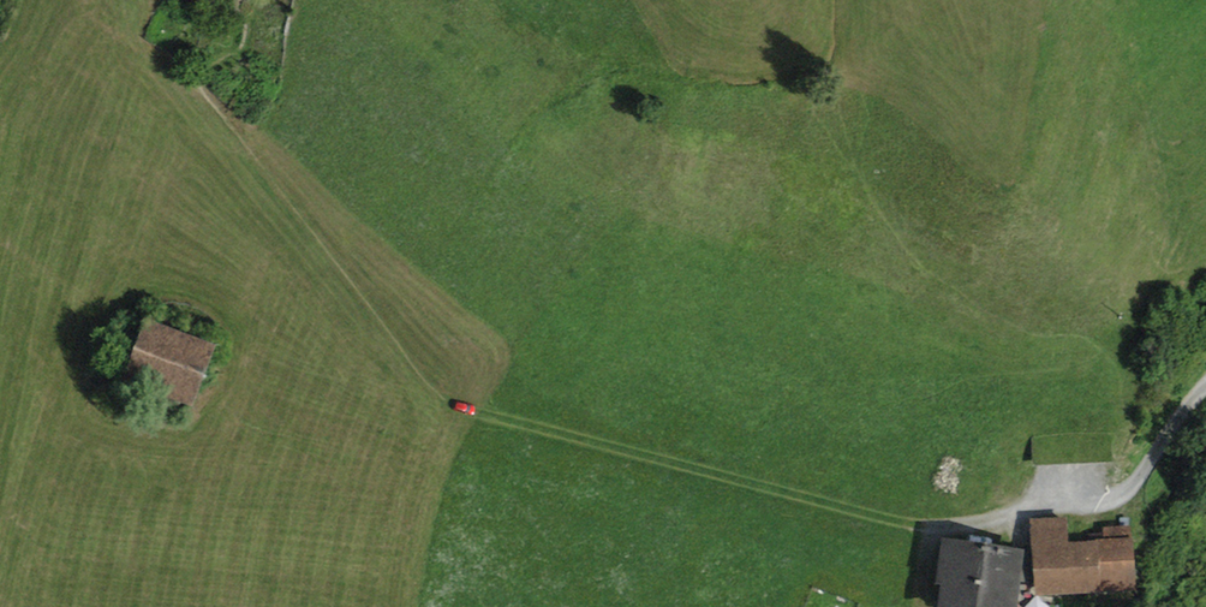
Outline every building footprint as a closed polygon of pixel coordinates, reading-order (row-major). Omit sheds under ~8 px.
[(218,348),(146,321),(122,381),(195,409),(218,348)] [(1068,519),(1031,521),(1036,596),(1101,593),(1101,588),(1098,541),(1069,543),(1068,519)] [(1105,541),(1098,541),(1101,588),(1137,586),(1132,527),(1103,528),(1105,541)] [(985,543),(942,538),(936,584),(941,584),(938,606),(977,606),(985,543)] [(977,606),(1019,606),(1027,548),(985,543),(977,606)]
